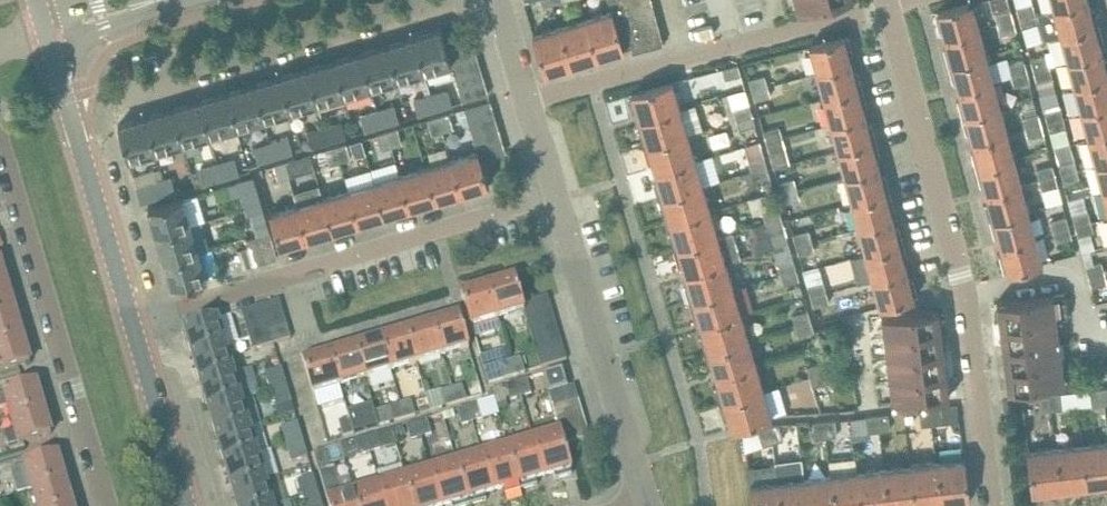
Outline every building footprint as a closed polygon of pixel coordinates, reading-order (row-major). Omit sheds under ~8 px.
[(610,10),(623,50),(631,48),(632,52),(663,44),(652,3),(621,11),(618,0),(607,0),(610,10)] [(621,11),(652,3),(651,0),(618,0),(621,11)] [(798,12),(826,5),(825,0),(795,0),(798,12)] [(1052,9),(1087,0),(1050,0),(1052,9)] [(1059,35),(1098,25),(1094,8),(1091,9),(1088,0),(1087,0),(1052,9),(1059,35)] [(944,39),(980,29),(973,2),(937,12),(937,13),(934,14),(938,30),(941,30),(944,39)] [(1016,8),(1019,18),(1035,14),(1032,4),(1016,8)] [(1013,20),(1010,9),(995,14),(998,24),(1013,20)] [(623,51),(623,50),(610,10),(584,17),(598,62),(615,57),(613,53),(623,51)] [(1019,18),(1022,29),(1038,24),(1035,14),(1019,18)] [(584,17),(559,25),(571,66),(580,64),(581,67),(598,62),(584,17)] [(1016,30),(1013,20),(998,24),(1000,34),(1016,30)] [(562,69),(571,66),(559,25),(533,33),(545,74),(546,74),(547,78),(564,73),(562,69)] [(1059,35),(1066,61),(1102,51),(1100,43),(1103,42),(1098,25),(1059,35)] [(441,29),(413,37),(424,72),(451,64),(451,63),(447,50),(441,29)] [(948,65),(987,55),(980,29),(944,39),(946,47),(943,48),(948,65)] [(413,37),(387,45),(397,80),(424,72),(413,37)] [(845,37),(809,46),(816,72),(851,63),(849,54),(852,54),(848,37),(845,38),(845,37)] [(473,43),(447,50),(451,63),(476,55),(473,43)] [(387,45),(360,53),(370,87),(397,80),(387,45)] [(1066,61),(1073,87),(1106,78),(1106,60),(1105,60),(1102,51),(1066,61)] [(360,53),(333,61),(343,95),(370,87),(360,53)] [(476,55),(451,63),(451,64),(455,76),(480,69),(476,55)] [(958,90),(994,81),(987,55),(948,65),(952,82),(955,81),(958,90)] [(1030,59),(1033,70),(1049,66),(1046,55),(1030,59)] [(333,61),(306,69),(317,103),(343,95),(333,61)] [(1027,71),(1024,61),(1009,65),(1012,76),(1027,71)] [(851,63),(816,72),(823,98),(862,88),(857,71),(854,72),(851,63)] [(737,64),(722,69),(725,79),(740,75),(737,64)] [(1033,70),(1036,80),(1051,76),(1049,66),(1033,70)] [(306,69),(280,77),(290,111),(317,103),(306,69)] [(480,69),(455,76),(459,89),(484,81),(480,69)] [(1030,82),(1027,71),(1012,76),(1014,86),(1030,82)] [(749,79),(752,90),(767,86),(764,75),(749,79)] [(280,77),(253,84),(263,119),(290,111),(280,77)] [(1080,113),(1106,105),(1106,78),(1073,87),(1080,113)] [(484,81),(459,89),(462,102),(488,94),(484,81)] [(962,117),(1001,106),(994,81),(958,90),(960,99),(957,100),(962,117)] [(637,111),(639,120),(680,108),(672,82),(631,94),(632,95),(628,96),(633,112),(637,111)] [(253,84),(226,93),(236,127),(263,119),(253,84)] [(770,96),(767,86),(752,90),(755,100),(770,96)] [(862,88),(823,98),(830,124),(865,115),(863,106),(866,105),(862,88)] [(447,89),(430,94),(435,110),(452,105),(447,89)] [(226,93),(199,101),(209,135),(236,127),(226,93)] [(430,94),(414,99),(418,115),(435,110),(430,94)] [(199,101),(172,109),(182,143),(209,135),(199,101)] [(490,101),(464,108),(468,121),(494,114),(490,101)] [(733,109),(736,119),(751,115),(748,104),(733,109)] [(394,105),(377,110),(382,126),(398,121),(394,105)] [(1087,139),(1106,133),(1106,105),(1080,113),(1087,139)] [(972,142),(1008,132),(1001,106),(962,117),(966,134),(969,133),(972,142)] [(1044,111),(1047,122),(1062,117),(1060,107),(1044,111)] [(688,133),(680,108),(639,120),(642,129),(638,130),(643,147),(688,133)] [(172,109),(145,117),(156,151),(182,143),(172,109)] [(377,110),(360,115),(365,131),(382,126),(377,110)] [(448,113),(436,117),(441,132),(453,128),(448,113)] [(1041,123),(1038,113),(1023,117),(1026,127),(1041,123)] [(494,114),(468,121),(472,134),(498,127),(494,114)] [(754,125),(751,115),(736,119),(739,130),(754,125)] [(865,115),(830,124),(837,150),(876,140),(871,123),(868,124),(865,115)] [(145,117),(118,125),(128,159),(156,151),(145,117)] [(436,117),(428,119),(432,135),(441,132),(436,117)] [(1047,122),(1050,132),(1065,128),(1062,117),(1047,122)] [(341,121),(323,126),(328,142),(345,137),(341,121)] [(1044,134),(1041,123),(1026,127),(1028,138),(1044,134)] [(323,126),(307,131),(312,147),(328,142),(323,126)] [(498,127),(472,134),(476,147),(501,139),(498,127)] [(763,131),(766,141),(782,137),(779,127),(763,131)] [(397,128),(385,132),(390,147),(402,144),(397,128)] [(385,132),(376,134),(381,150),(390,147),(385,132)] [(975,169),(1014,158),(1008,132),(972,142),(974,151),(971,152),(975,169)] [(652,162),(654,171),(695,159),(688,133),(643,147),(648,163),(652,162)] [(1094,164),(1106,161),(1106,133),(1087,139),(1094,164)] [(287,137),(270,142),(275,157),(292,152),(287,137)] [(782,137),(766,141),(773,167),(789,163),(782,137)] [(366,154),(362,139),(349,143),(354,157),(366,154)] [(501,139),(476,147),(477,150),(480,160),(505,152),(501,139)] [(876,140),(837,150),(844,176),(879,167),(877,158),(880,157),(876,140)] [(270,142),(253,147),(258,162),(275,157),(270,142)] [(347,143),(334,147),(338,162),(352,158),(347,143)] [(334,147),(326,149),(331,165),(338,162),(334,147)] [(487,186),(480,160),(477,150),(449,159),(459,194),(468,191),(469,195),(486,190),(485,187),(487,186)] [(295,159),(283,162),(287,177),(299,174),(313,170),(308,154),(295,159)] [(750,170),(750,171),(766,166),(763,156),(747,160),(750,170)] [(235,158),(217,163),(222,179),(240,174),(235,158)] [(986,194),(1021,184),(1014,158),(975,169),(980,186),(983,185),(986,194)] [(449,159),(423,166),(435,205),(452,200),(451,197),(459,194),(449,159)] [(703,185),(695,159),(654,171),(657,180),(653,181),(658,198),(703,185)] [(1058,163),(1061,173),(1076,169),(1074,159),(1058,163)] [(1101,190),(1106,189),(1106,161),(1094,164),(1101,190)] [(283,162),(274,165),(278,180),(287,177),(283,162)] [(217,163),(200,167),(205,183),(222,179),(217,163)] [(1055,175),(1052,165),(1037,169),(1040,179),(1055,175)] [(423,166),(398,174),(408,209),(417,207),(418,210),(435,205),(423,166)] [(750,170),(740,173),(740,174),(743,185),(755,182),(755,181),(768,177),(766,166),(750,171),(750,170)] [(879,167),(844,176),(851,202),(889,192),(885,175),(882,176),(879,167)] [(1061,173),(1064,184),(1079,180),(1076,169),(1061,173)] [(398,174),(372,181),(383,220),(400,215),(400,212),(408,209),(398,174)] [(1058,186),(1055,175),(1040,179),(1043,190),(1058,186)] [(164,178),(153,182),(158,198),(175,192),(170,176),(164,178)] [(253,176),(237,181),(242,196),(242,199),(258,194),(253,176)] [(778,183),(780,193),(796,189),(793,179),(778,183)] [(372,181),(346,189),(357,224),(366,222),(367,225),(383,220),(372,181)] [(153,182),(136,187),(141,203),(146,201),(158,198),(153,182)] [(989,221),(1028,210),(1021,184),(986,194),(988,203),(985,204),(989,221)] [(667,214),(670,223),(711,211),(703,185),(658,198),(663,215),(667,214)] [(318,186),(292,193),(295,204),(306,240),(314,237),(315,240),(332,235),(321,196),(318,186)] [(346,189),(321,196),(332,235),(349,230),(348,227),(357,224),(346,189)] [(799,199),(796,189),(780,193),(783,204),(799,199)] [(889,192),(851,202),(857,228),(893,219),(891,210),(894,209),(889,192)] [(183,197),(148,208),(156,235),(191,225),(203,221),(195,194),(183,197)] [(258,194),(242,199),(245,209),(247,215),(250,214),(263,210),(261,204),(258,194)] [(297,242),(306,240),(295,204),(270,211),(281,247),(282,247),(283,250),(298,245),(297,242)] [(761,212),(764,222),(780,218),(777,207),(761,212)] [(999,246),(1035,236),(1028,210),(989,221),(994,238),(997,237),(999,246)] [(718,236),(711,211),(670,223),(672,232),(668,233),(673,250),(718,236)] [(1072,215),(1075,225),(1090,221),(1087,211),(1072,215)] [(1069,227),(1066,216),(1051,220),(1054,231),(1069,227)] [(780,218),(764,222),(749,227),(752,235),(750,238),(749,242),(749,245),(749,248),(750,252),(751,255),(787,244),(780,218)] [(893,219),(857,228),(864,254),(903,244),(899,227),(896,228),(893,219)] [(1075,225),(1077,236),(1093,232),(1090,221),(1075,225)] [(191,225),(156,235),(164,262),(199,251),(191,225)] [(1072,237),(1069,227),(1054,231),(1057,241),(1072,237)] [(792,235),(795,245),(810,241),(807,230),(792,235)] [(269,232),(246,239),(254,265),(277,258),(269,232)] [(718,236),(673,250),(679,266),(682,265),(685,274),(726,262),(739,258),(735,245),(731,232),(718,236)] [(1006,272),(1042,263),(1035,236),(999,246),(1002,254),(999,255),(1003,272),(1006,271),(1006,272)] [(813,251),(810,241),(795,245),(798,256),(813,251)] [(903,244),(864,254),(871,280),(907,271),(905,262),(908,261),(903,244)] [(199,251),(164,262),(172,289),(207,279),(199,251)] [(776,264),(779,275),(794,270),(791,260),(776,264)] [(684,284),(689,301),(733,288),(726,262),(685,274),(688,283),(684,284)] [(1086,266),(1088,277),(1104,273),(1101,262),(1086,266)] [(797,280),(794,270),(779,275),(782,285),(797,280)] [(907,271),(871,280),(878,306),(914,297),(914,295),(917,295),(913,278),(909,279),(907,271)] [(524,311),(522,302),(514,275),(512,276),(511,272),(495,277),(496,280),(488,283),(498,318),(524,311)] [(1088,277),(1091,287),(1106,283),(1104,273),(1088,277)] [(462,290),(461,291),(465,303),(471,326),(475,337),(501,329),(498,318),(488,283),(478,285),(478,282),(461,287),(462,290)] [(806,286),(809,297),(825,293),(822,282),(806,286)] [(15,311),(7,286),(0,288),(0,315),(15,311)] [(698,317),(700,326),(741,314),(733,288),(689,301),(694,318),(698,317)] [(827,303),(825,293),(809,297),(812,307),(827,303)] [(547,294),(522,302),(524,311),(525,315),(551,307),(547,294)] [(1025,298),(1028,321),(1056,317),(1054,295),(1025,298)] [(1025,298),(996,302),(999,325),(1028,321),(1025,298)] [(279,299),(241,310),(245,323),(283,312),(279,299)] [(551,307),(525,315),(529,328),(555,320),(551,307)] [(910,312),(913,335),(941,332),(939,309),(925,311),(910,312)] [(15,311),(0,315),(0,342),(22,336),(15,311)] [(432,321),(442,357),(469,349),(458,313),(457,314),(456,311),(440,315),(441,319),(432,321)] [(790,315),(793,326),(809,321),(806,311),(790,315)] [(283,312),(245,323),(249,336),(287,324),(283,312)] [(881,316),(884,339),(913,335),(910,312),(881,316)] [(699,336),(704,353),(749,339),(741,314),(700,326),(703,335),(699,336)] [(218,317),(183,327),(191,355),(226,344),(218,317)] [(1030,342),(1059,339),(1056,317),(1028,321),(1030,342)] [(555,320),(529,328),(533,341),(559,333),(555,320)] [(405,325),(417,364),(442,357),(432,321),(423,324),(422,321),(405,325)] [(812,332),(809,321),(793,326),(796,336),(812,332)] [(1028,321),(999,325),(1002,346),(1030,342),(1028,321)] [(287,324),(249,336),(249,338),(253,349),(274,342),(291,337),(287,324)] [(381,336),(391,372),(417,364),(405,325),(388,330),(389,333),(381,336)] [(915,357),(944,353),(941,332),(913,335),(915,357)] [(559,333),(533,341),(537,354),(562,346),(559,333)] [(354,340),(365,379),(391,372),(381,336),(372,339),(371,335),(354,340)] [(884,339),(887,360),(915,357),(913,335),(884,339)] [(0,342),(0,371),(22,364),(30,362),(22,336),(0,342)] [(713,368),(715,377),(756,365),(749,339),(704,353),(709,370),(713,368)] [(1030,342),(1033,364),(1062,360),(1059,339),(1030,342)] [(338,348),(329,351),(339,387),(365,379),(354,340),(337,345),(338,348)] [(1030,342),(1002,346),(1004,368),(1033,364),(1030,342)] [(226,344),(191,355),(199,381),(234,371),(226,344)] [(562,346),(537,354),(541,367),(560,361),(566,359),(562,346)] [(507,347),(480,355),(489,382),(515,374),(510,359),(507,347)] [(339,387),(329,351),(320,353),(319,350),(303,355),(304,358),(303,358),(313,394),(339,387)] [(915,357),(918,378),(947,375),(944,353),(915,357)] [(515,374),(525,371),(521,356),(510,359),(515,374)] [(889,382),(918,378),(915,357),(887,360),(887,361),(889,382)] [(1062,360),(1033,364),(1036,387),(1065,383),(1064,382),(1062,360)] [(805,367),(808,378),(823,373),(820,363),(805,367)] [(1036,387),(1033,364),(1004,368),(1007,390),(1036,387)] [(714,387),(719,404),(764,391),(756,365),(715,377),(718,386),(714,387)] [(562,367),(542,373),(548,392),(568,387),(562,367)] [(282,368),(266,372),(271,389),(287,385),(282,368)] [(234,371),(199,381),(207,408),(242,398),(234,371)] [(826,383),(823,373),(808,378),(810,388),(826,383)] [(921,401),(949,397),(947,375),(918,378),(921,401)] [(527,378),(516,381),(521,396),(531,393),(527,378)] [(918,378),(889,382),(892,404),(921,401),(918,378)] [(516,381),(506,384),(510,399),(521,396),(516,381)] [(28,386),(0,394),(0,408),(8,406),(12,418),(44,408),(36,383),(28,386)] [(462,385),(451,388),(456,403),(466,400),(482,396),(479,383),(468,387),(463,388),(462,385)] [(287,385),(271,389),(276,406),(292,402),(287,385)] [(574,385),(568,387),(548,392),(552,405),(578,398),(574,385)] [(451,388),(426,395),(430,410),(456,403),(451,388)] [(1102,388),(1091,389),(1093,405),(1104,404),(1102,388)] [(772,417),(764,391),(719,404),(724,421),(728,420),(731,429),(772,417)] [(1059,393),(1049,394),(1050,410),(1061,409),(1059,393)] [(1049,394),(1038,396),(1039,411),(1050,410),(1049,394)] [(242,398),(207,408),(215,435),(250,425),(242,398)] [(578,398),(552,405),(556,418),(582,410),(578,398)] [(410,399),(400,402),(404,418),(415,415),(410,399)] [(404,418),(400,402),(389,405),(394,421),(404,418)] [(479,403),(468,406),(473,422),(483,419),(479,403)] [(957,405),(941,407),(942,423),(959,421),(957,405)] [(468,406),(458,409),(462,425),(473,422),(468,406)] [(941,407),(930,409),(932,424),(942,423),(941,407)] [(15,429),(4,432),(8,446),(19,442),(24,441),(51,433),(44,408),(12,418),(15,429)] [(930,409),(919,410),(921,426),(932,424),(930,409)] [(585,423),(582,410),(556,418),(559,429),(560,431),(585,423)] [(359,414),(348,417),(353,433),(363,430),(359,414)] [(888,414),(877,415),(879,431),(889,430),(888,414)] [(877,415),(866,416),(868,432),(879,431),(877,415)] [(343,435),(353,433),(348,417),(338,420),(343,435)] [(427,418),(417,421),(421,436),(432,433),(427,418)] [(834,420),(824,421),(826,437),(836,436),(834,420)] [(417,421),(406,424),(411,439),(421,436),(417,421)] [(824,421),(813,423),(815,438),(826,437),(824,421)] [(298,422),(282,427),(287,444),(303,439),(298,422)] [(585,423),(560,431),(564,444),(589,436),(585,423)] [(778,423),(767,426),(772,442),(782,439),(778,423)] [(250,425),(215,435),(223,462),(258,452),(250,425)] [(767,426),(757,429),(761,445),(772,442),(767,426)] [(559,429),(533,437),(545,478),(554,475),(555,479),(571,474),(570,470),(571,470),(564,444),(560,431),(559,429)] [(376,433),(365,436),(370,451),(380,448),(376,433)] [(365,436),(340,443),(344,459),(370,451),(365,436)] [(545,478),(533,437),(507,445),(520,489),(537,484),(536,480),(545,478)] [(303,439),(287,444),(292,461),(308,456),(303,439)] [(1081,443),(1087,490),(1104,487),(1104,484),(1106,483),(1106,440),(1081,443)] [(1087,490),(1081,443),(1055,447),(1060,489),(1069,488),(1069,492),(1087,490)] [(507,445),(482,452),(494,493),(502,490),(504,494),(520,489),(507,445)] [(1060,489),(1055,447),(1027,450),(1032,492),(1034,492),(1034,496),(1051,494),(1051,490),(1060,489)] [(258,452),(223,462),(231,489),(266,479),(278,475),(270,448),(258,452)] [(313,451),(318,466),(328,463),(324,448),(313,451)] [(482,452),(456,460),(469,504),(486,499),(485,495),(494,493),(482,452)] [(18,494),(33,490),(65,480),(57,454),(10,468),(18,494)] [(830,474),(834,505),(861,505),(856,470),(855,457),(828,460),(830,474)] [(774,461),(775,463),(780,505),(807,505),(803,477),(801,458),(774,461)] [(936,461),(941,504),(950,502),(951,505),(968,504),(967,500),(968,500),(963,458),(936,461)] [(430,467),(442,505),(449,505),(451,505),(464,505),(469,504),(456,460),(430,467)] [(941,504),(936,461),(909,464),(914,505),(932,505),(941,504)] [(318,466),(329,505),(358,505),(353,490),(350,476),(338,480),(334,466),(330,467),(328,463),(318,466)] [(747,467),(752,505),(780,505),(775,463),(747,467)] [(883,467),(888,505),(914,505),(909,464),(883,467)] [(405,475),(414,505),(442,505),(430,467),(405,475)] [(883,467),(856,470),(861,505),(888,505),(883,467)] [(830,474),(803,477),(807,505),(834,505),(830,474)] [(313,475),(297,480),(302,497),(318,492),(313,475)] [(379,482),(386,505),(414,505),(405,475),(379,482)] [(231,489),(236,505),(272,505),(274,505),(266,479),(231,489)] [(65,480),(33,490),(38,505),(70,505),(72,505),(65,480)] [(353,490),(358,505),(386,505),(379,482),(353,490)] [(302,497),(305,505),(323,505),(318,492),(302,497)]
